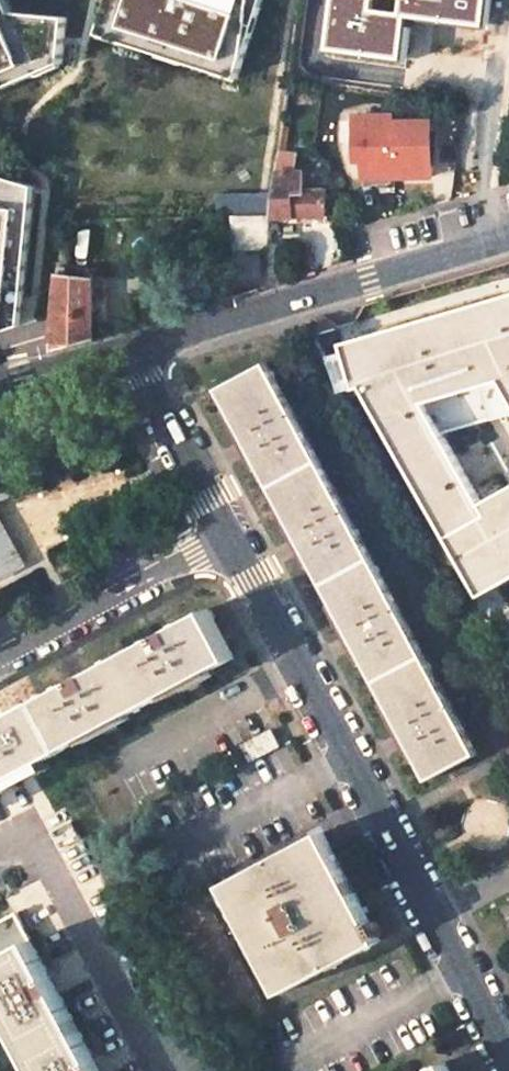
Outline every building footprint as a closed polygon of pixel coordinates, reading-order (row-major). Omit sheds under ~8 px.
[(66,15),(12,10),(7,0),(0,0),(0,88),(62,61),(66,15)] [(99,31),(238,75),(262,0),(109,0),(99,31)] [(329,49),(405,59),(411,17),(488,26),(491,0),(337,0),(329,49)] [(394,116),(357,117),(358,161),(365,160),(365,178),(433,176),(432,121),(394,122),(394,116)] [(271,217),(327,216),(326,190),(292,191),(298,154),(280,152),(275,187),(271,211),(271,215),(271,217)] [(35,183),(0,173),(0,329),(22,323),(25,295),(34,193),(35,185),(35,183)] [(271,211),(275,187),(269,187),(262,187),(216,189),(217,213),(271,211)] [(93,278),(58,274),(56,284),(51,336),(54,351),(94,339),(93,278)] [(362,344),(501,590),(508,586),(508,300),(362,344)] [(268,363),(220,389),(246,438),(429,779),(477,753),(459,719),(268,363)] [(0,514),(0,581),(29,566),(0,514)] [(208,610),(40,700),(66,748),(150,703),(234,658),(208,610)] [(0,722),(0,783),(66,748),(40,700),(0,722)] [(272,730),(244,745),(252,761),(280,746),(272,730)] [(324,832),(225,884),(284,993),(381,940),(379,936),(372,922),(324,832)] [(0,922),(0,957),(32,940),(17,913),(0,922)] [(376,920),(372,922),(379,936),(383,933),(376,920)] [(0,957),(0,998),(28,1051),(39,1070),(101,1070),(32,940),(0,957)] [(428,1070),(450,1070),(446,1062),(428,1070)]
